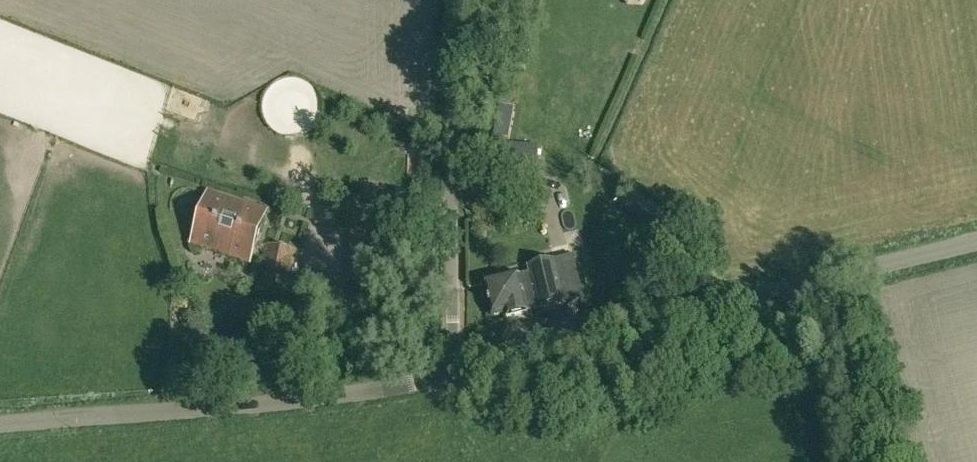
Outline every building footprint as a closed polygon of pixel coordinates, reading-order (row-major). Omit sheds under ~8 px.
[(190,245),(251,265),(268,211),(207,192),(190,245)] [(642,199),(634,213),(669,235),(677,220),(642,199)] [(265,245),(257,292),(288,298),(296,251),(265,245)] [(506,314),(507,318),(584,300),(574,256),(528,267),(530,275),(485,286),(492,317),(506,314)]
